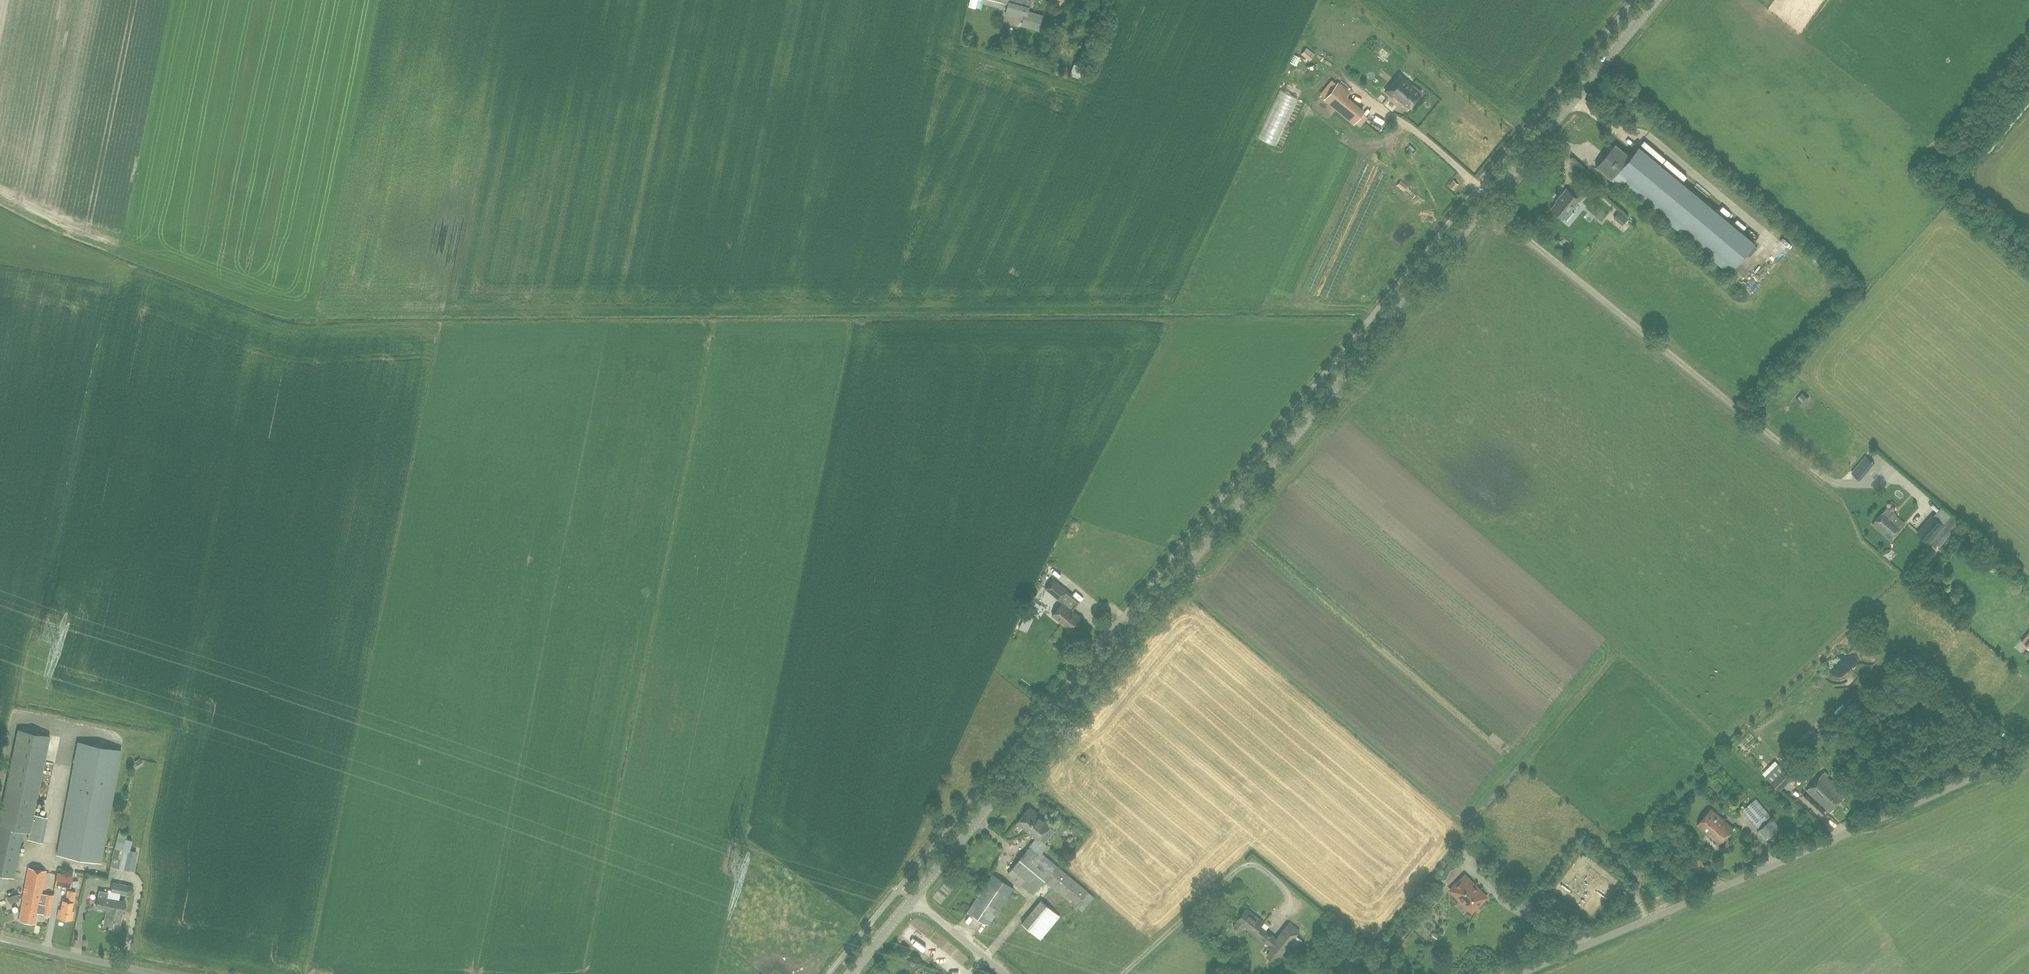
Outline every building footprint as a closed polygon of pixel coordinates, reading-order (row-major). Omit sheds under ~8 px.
[(1039,13),(1029,10),(1032,0),(1010,0),(1006,15),(1023,20),(1021,26),(1039,31),(1044,14),(1039,13)] [(1060,14),(1072,18),(1074,12),(1067,10),(1062,8),(1060,14)] [(1391,84),(1385,90),(1408,109),(1422,92),(1399,73),(1394,79),(1396,81),(1393,86),(1391,84)] [(1354,123),(1363,112),(1345,97),(1349,93),(1338,83),(1325,99),(1354,123)] [(1304,108),(1311,99),(1305,95),(1299,104),(1304,108)] [(1418,121),(1424,127),(1431,119),(1425,113),(1418,121)] [(1646,144),(1657,153),(1660,149),(1649,140),(1646,144)] [(1734,266),(1754,242),(1639,146),(1630,156),(1615,143),(1596,166),(1619,186),(1627,177),(1734,266)] [(1551,208),(1563,219),(1563,218),(1567,221),(1574,213),(1570,210),(1579,200),(1580,201),(1584,196),(1576,189),(1572,194),(1566,189),(1558,198),(1559,199),(1551,208)] [(1872,524),(1890,540),(1905,523),(1886,508),(1872,524)] [(1933,514),(1917,532),(1929,543),(1945,525),(1933,514)] [(1909,565),(1905,570),(1911,575),(1915,571),(1909,565)] [(1057,599),(1059,600),(1067,590),(1053,578),(1045,589),(1051,594),(1057,599)] [(1052,615),(1070,630),(1081,617),(1063,602),(1052,615)] [(1113,602),(1108,607),(1122,619),(1127,614),(1113,602)] [(0,813),(0,874),(13,877),(22,830),(29,832),(31,832),(34,814),(37,800),(40,785),(50,736),(50,735),(17,728),(0,813)] [(1820,735),(1826,742),(1830,739),(1824,732),(1820,735)] [(100,861),(111,798),(120,748),(79,741),(58,853),(100,861)] [(1780,790),(1788,783),(1793,778),(1783,768),(1771,780),(1780,790)] [(1808,790),(1830,811),(1847,794),(1824,772),(1808,790)] [(1743,810),(1759,828),(1757,830),(1765,840),(1781,827),(1773,817),(1766,823),(1765,821),(1771,815),(1756,798),(1743,810)] [(1031,844),(1042,853),(1048,845),(1039,838),(1051,823),(1030,806),(1016,822),(1036,839),(1031,844)] [(1698,824),(1720,843),(1733,827),(1711,808),(1698,824)] [(118,833),(110,866),(124,869),(125,869),(133,871),(135,861),(137,852),(129,851),(122,849),(125,838),(126,838),(127,834),(118,833)] [(1042,853),(1031,844),(1008,872),(1034,893),(1045,879),(1078,906),(1089,892),(1042,853)] [(1696,856),(1691,848),(1684,852),(1689,860),(1696,856)] [(1638,868),(1643,862),(1633,855),(1629,861),(1638,868)] [(1580,874),(1584,877),(1594,866),(1583,856),(1564,878),(1571,884),(1580,874)] [(1693,863),(1698,871),(1698,872),(1706,867),(1702,858),(1693,863)] [(1697,872),(1698,871),(1693,863),(1682,868),(1690,883),(1700,878),(1697,872)] [(1448,881),(1455,867),(1448,864),(1441,878),(1448,881)] [(49,915),(51,906),(53,894),(46,893),(46,894),(41,893),(46,871),(28,867),(22,897),(24,898),(20,920),(34,923),(36,912),(42,913),(41,914),(49,915)] [(65,874),(63,886),(71,887),(73,875),(65,874)] [(987,882),(967,911),(988,925),(1008,896),(1014,888),(993,874),(987,882)] [(1485,896),(1478,889),(1477,890),(1473,886),(1474,885),(1465,876),(1457,885),(1459,887),(1453,892),(1471,910),(1479,902),(1480,904),(1485,899),(1484,897),(1485,896)] [(1592,888),(1604,897),(1611,888),(1599,879),(1592,888)] [(111,891),(119,893),(121,883),(113,882),(111,891)] [(128,885),(121,883),(119,893),(126,894),(128,885)] [(71,910),(74,891),(68,890),(66,900),(63,899),(61,909),(59,908),(57,916),(71,919),(73,910),(71,910)] [(118,909),(118,906),(124,908),(126,901),(108,897),(109,892),(100,890),(97,907),(107,909),(111,910),(112,908),(114,908),(118,909)] [(1040,938),(1060,915),(1041,899),(1022,922),(1040,938)] [(120,929),(124,908),(118,906),(118,909),(114,908),(112,908),(111,910),(107,909),(104,926),(120,929)] [(1238,920),(1233,926),(1234,929),(1237,931),(1240,931),(1245,925),(1260,938),(1270,945),(1269,947),(1271,948),(1266,955),(1274,961),(1279,955),(1280,955),(1288,945),(1296,936),(1300,931),(1289,922),(1284,928),(1277,937),(1267,930),(1260,925),(1264,921),(1247,907),(1237,919),(1238,920)]
